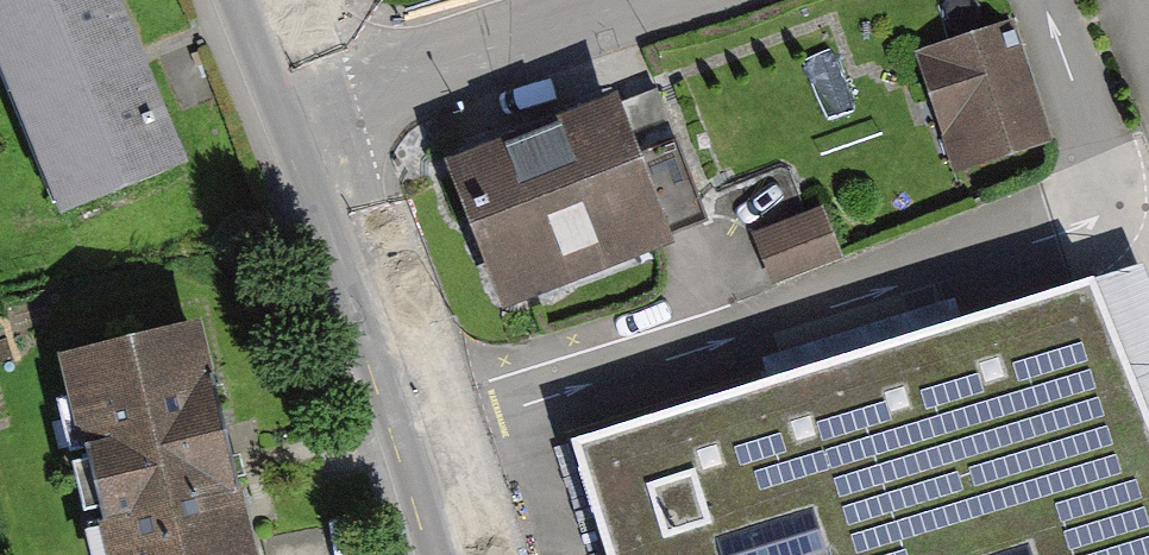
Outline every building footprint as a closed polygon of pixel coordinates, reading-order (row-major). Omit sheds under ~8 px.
[(54,227),(203,174),(141,0),(0,0),(0,77),(54,227)] [(1019,26),(920,54),(955,177),(1054,149),(1019,26)] [(615,104),(455,164),(510,311),(670,251),(615,104)] [(827,210),(761,231),(777,282),(844,260),(827,210)] [(1144,272),(1095,291),(1148,426),(1148,284),(1144,272)] [(570,454),(600,554),(1148,554),(1148,426),(1095,291),(570,454)] [(57,358),(100,554),(269,554),(217,323),(57,358)]
